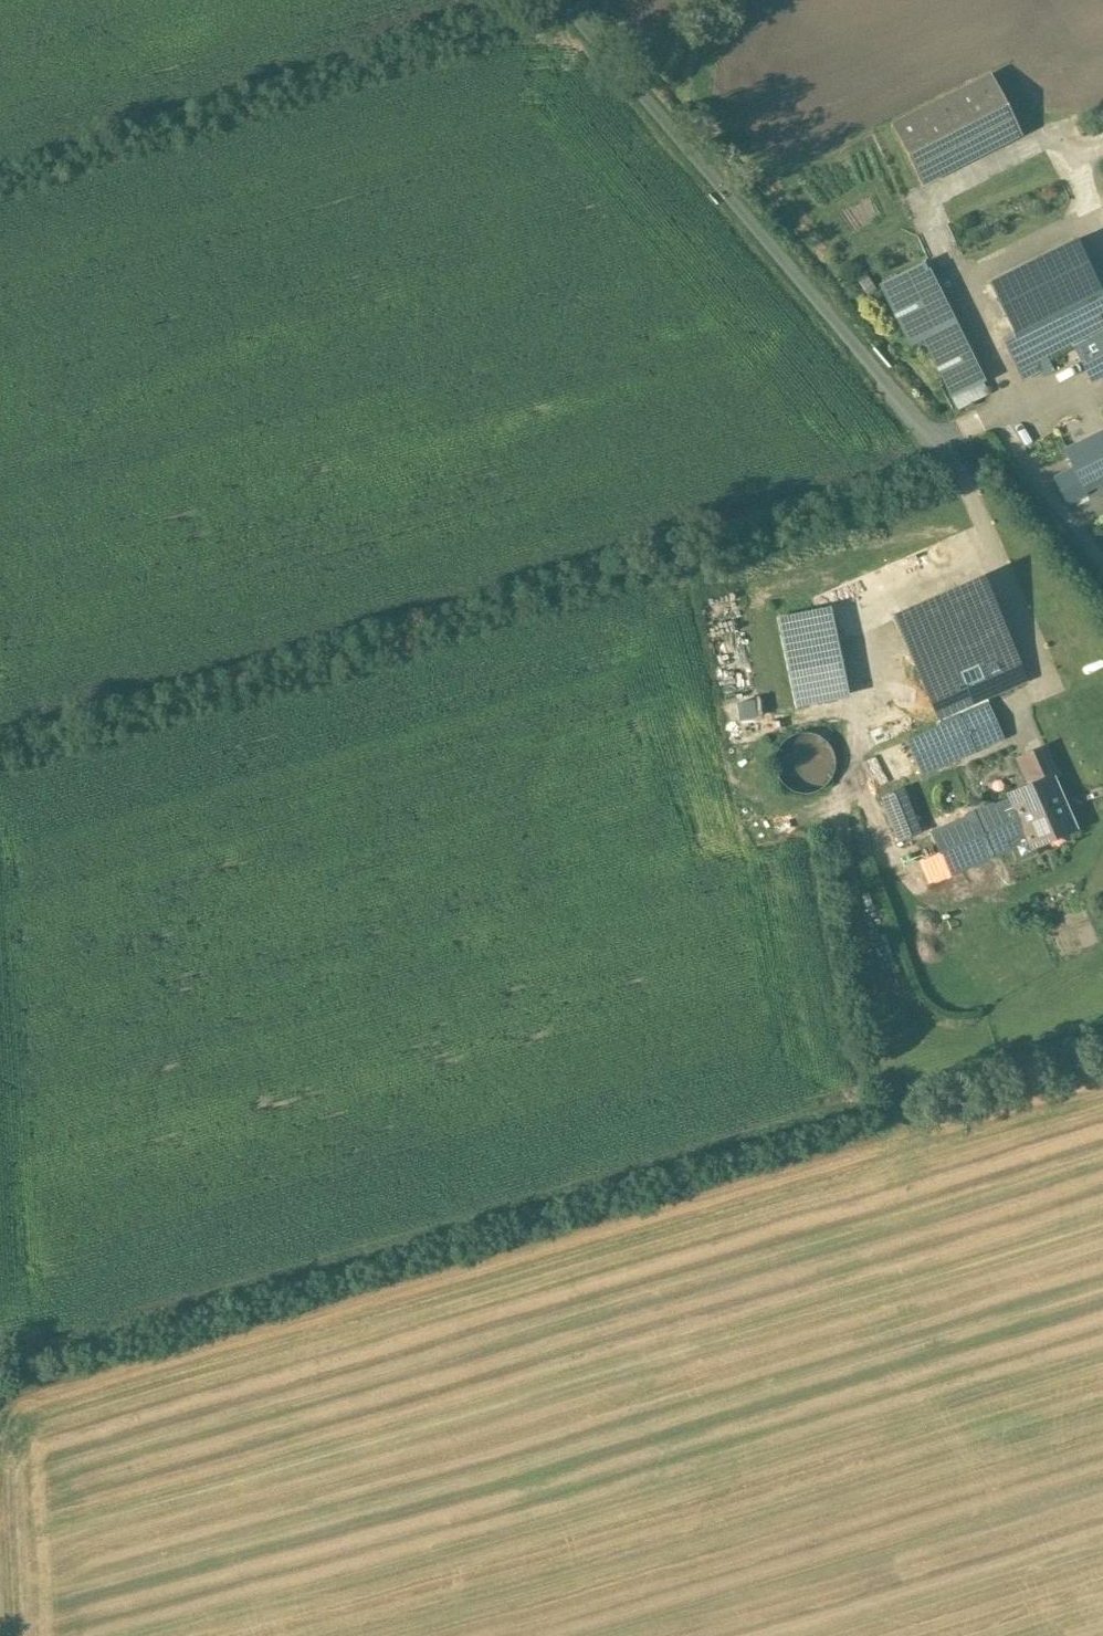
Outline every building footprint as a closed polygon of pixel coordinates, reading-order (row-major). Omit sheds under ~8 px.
[(890,125),(919,184),(1018,135),(989,75),(890,125)] [(987,284),(1012,333),(1013,335),(1098,291),(1102,289),(1102,271),(1101,268),(1090,274),(1073,240),(987,284)] [(922,263),(879,284),(910,346),(922,340),(957,409),(988,394),(922,263)] [(1012,333),(999,340),(1019,381),(1040,371),(1034,360),(1074,341),(1094,381),(1102,376),(1102,302),(1098,291),(1013,335),(1012,333)] [(1065,452),(1084,489),(1102,480),(1102,436),(1089,444),(1087,440),(1065,452)] [(979,575),(891,613),(941,727),(908,741),(922,773),(1001,738),(984,697),(1025,679),(979,575)] [(829,608),(781,618),(799,706),(847,696),(829,608)] [(1029,789),(1050,780),(1049,777),(1056,774),(1044,746),(1016,758),(1029,789)] [(1029,789),(930,832),(949,875),(1010,848),(1016,861),(1035,853),(1032,847),(1072,830),(1050,780),(1029,789)] [(880,796),(897,841),(919,833),(902,788),(880,796)]
